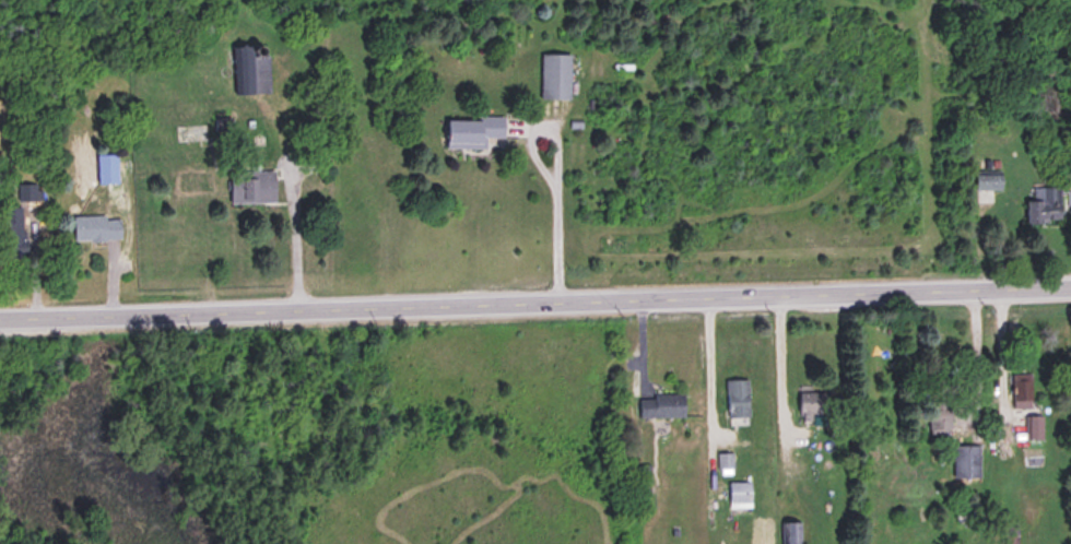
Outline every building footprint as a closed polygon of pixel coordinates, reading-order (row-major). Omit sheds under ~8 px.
[(234,49),(234,83),(248,83),(248,49),(234,49)] [(539,99),(568,99),(568,55),(539,55),(539,99)] [(445,150),(484,150),(484,138),(503,138),(503,119),(445,119),(445,150)] [(227,205),(272,205),(272,174),(227,174),(227,205)] [(1001,177),(974,177),(974,192),(1001,192),(1001,177)] [(13,201),(35,201),(35,186),(13,186),(13,201)] [(1060,189),(1027,189),(1027,225),(1060,225),(1060,189)] [(1,209),(1,260),(21,260),(21,209),(1,209)] [(71,217),(71,241),(119,241),(118,217),(71,217)] [(1011,374),(1011,406),(1029,406),(1029,374),(1011,374)] [(748,379),(725,380),(726,417),(748,417),(748,379)] [(798,416),(824,416),(824,392),(798,392),(798,416)] [(683,394),(638,394),(638,417),(683,417),(683,394)] [(929,430),(950,429),(948,394),(928,394),(929,430)] [(1039,436),(1039,416),(1027,416),(1027,436),(1039,436)] [(978,477),(978,446),(951,446),(951,477),(978,477)] [(718,466),(731,466),(731,453),(718,453),(718,466)] [(750,508),(750,482),(728,482),(728,508),(750,508)] [(781,543),(800,543),(800,522),(781,522),(781,543)]
